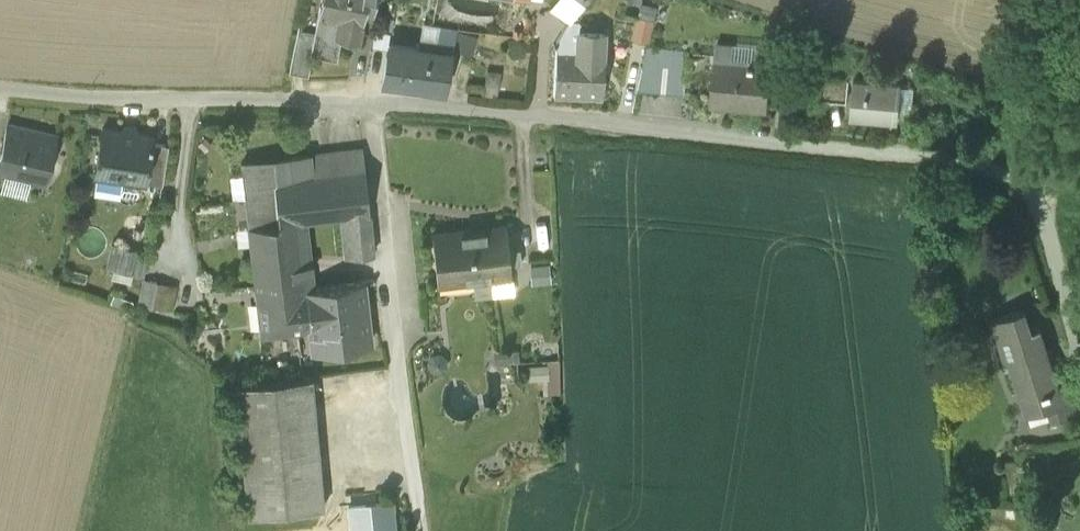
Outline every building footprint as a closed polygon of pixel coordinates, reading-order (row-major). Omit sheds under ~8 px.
[(321,4),(320,4),(314,31),(310,53),(311,54),(336,58),(340,38),(358,42),(361,25),(362,25),(366,3),(374,5),(375,0),(321,0),(321,4)] [(580,0),(553,0),(549,9),(571,19),(580,0)] [(648,42),(653,19),(638,16),(633,39),(648,42)] [(553,99),(600,101),(603,31),(579,30),(580,23),(568,23),(564,28),(556,42),(555,42),(555,43),(554,43),(553,45),(556,46),(553,99)] [(289,71),(307,75),(311,54),(310,53),(314,31),(298,28),(291,58),(289,71)] [(419,48),(451,52),(453,45),(420,38),(419,48)] [(382,81),(440,89),(451,52),(419,48),(388,43),(382,81)] [(638,90),(683,95),(687,50),(647,47),(638,90)] [(709,102),(767,108),(770,75),(772,64),(714,58),(709,102)] [(817,100),(846,103),(848,79),(809,76),(807,93),(817,94),(817,100)] [(850,116),(897,120),(898,109),(900,85),(900,84),(854,80),(850,116)] [(898,109),(911,110),(912,100),(914,86),(900,85),(898,109)] [(44,183),(55,135),(8,124),(0,158),(0,173),(44,183)] [(122,181),(123,181),(138,184),(139,184),(139,180),(144,181),(150,142),(151,135),(102,128),(95,173),(122,178),(122,181)] [(144,181),(161,184),(167,144),(150,142),(144,181)] [(362,149),(310,154),(310,156),(309,156),(311,173),(364,168),(362,149)] [(310,154),(273,158),(275,177),(311,173),(309,156),(310,156),(310,154)] [(279,223),(275,177),(273,158),(241,162),(261,334),(270,333),(309,328),(304,290),(306,289),(298,221),(279,223)] [(275,177),(279,223),(298,221),(341,217),(369,213),(364,168),(311,173),(275,177)] [(136,196),(138,184),(123,181),(121,194),(136,196)] [(341,217),(345,257),(373,254),(369,213),(341,217)] [(511,279),(509,263),(508,248),(505,226),(432,233),(437,280),(489,274),(490,281),(511,279)] [(142,273),(147,250),(107,241),(102,264),(142,273)] [(517,247),(508,248),(509,263),(519,262),(517,247)] [(528,281),(547,281),(547,263),(528,263),(528,281)] [(138,303),(152,306),(156,280),(143,277),(138,303)] [(364,283),(306,289),(304,290),(309,328),(312,350),(371,342),(364,283)] [(1009,357),(1027,416),(1061,405),(1058,390),(1039,327),(1031,330),(1024,309),(993,318),(1005,358),(1009,357)] [(560,392),(559,360),(522,361),(523,377),(542,377),(542,393),(560,392)] [(235,383),(247,514),(324,507),(311,376),(235,383)] [(1065,418),(1079,413),(1079,412),(1072,385),(1058,390),(1061,405),(1065,418)] [(1007,465),(1012,493),(1023,491),(1017,463),(1007,465)] [(351,530),(394,530),(391,500),(349,504),(351,530)]
